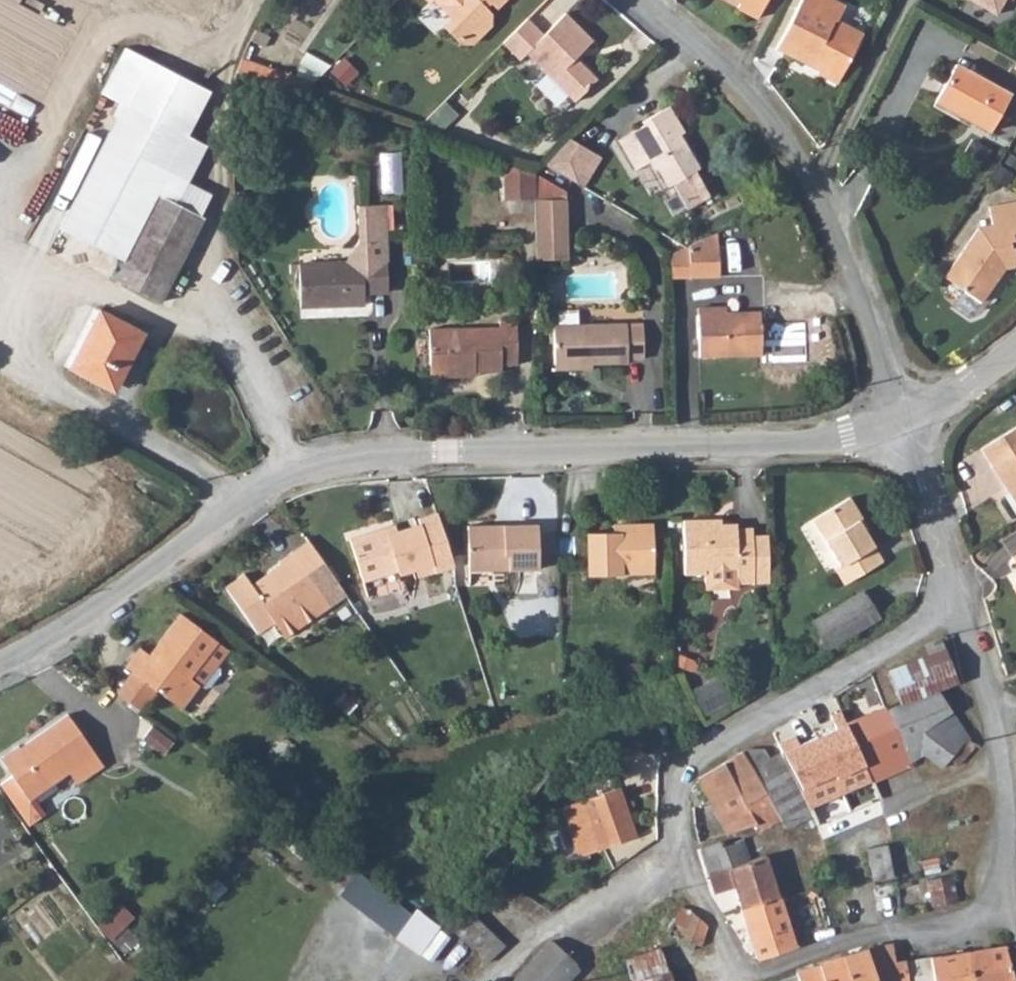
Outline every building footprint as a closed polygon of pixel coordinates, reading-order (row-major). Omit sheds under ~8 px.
[(484,7),(489,2),(494,7),(501,0),(432,0),(450,18),(441,26),(458,42),(470,44),(489,25),(488,11),(484,7)] [(739,2),(736,8),(754,17),(763,0),(736,0),(739,2)] [(794,10),(774,48),(809,65),(814,55),(823,60),(818,70),(816,69),(814,74),(834,84),(860,33),(833,19),(841,5),(832,0),(827,0),(816,21),(794,10)] [(794,10),(816,21),(827,0),(799,0),(794,10)] [(995,14),(1003,0),(969,0),(995,14)] [(539,35),(525,21),(504,42),(513,51),(518,56),(523,51),(544,72),(566,94),(571,100),(595,77),(574,56),(591,40),(563,12),(539,35)] [(155,301),(199,215),(172,202),(183,181),(203,143),(183,133),(206,89),(121,45),(98,91),(119,102),(55,226),(120,259),(110,278),(155,301)] [(814,55),(809,65),(816,69),(818,70),(823,60),(814,55)] [(342,56),(327,69),(341,84),(355,71),(342,56)] [(243,57),(237,74),(255,80),(288,91),(300,95),(306,79),(243,57)] [(954,63),(931,102),(984,132),(1007,93),(954,63)] [(555,105),(566,94),(544,72),(533,83),(555,105)] [(283,105),(288,91),(255,80),(251,94),(283,105)] [(457,111),(445,99),(422,120),(435,133),(457,111)] [(682,131),(667,106),(640,122),(642,125),(616,140),(632,168),(643,161),(649,171),(654,168),(664,186),(670,183),(685,209),(708,195),(693,170),(697,167),(678,134),(682,131)] [(585,148),(569,138),(543,164),(574,183),(582,170),(574,165),(585,148)] [(574,183),(581,188),(600,157),(585,148),(574,165),(582,170),(574,183)] [(531,197),(532,172),(499,161),(503,199),(531,197)] [(648,195),(664,186),(654,168),(649,171),(643,161),(632,168),(648,195)] [(531,197),(534,255),(564,256),(564,192),(532,172),(531,197)] [(183,181),(172,202),(199,215),(210,195),(183,181)] [(998,201),(999,213),(1015,211),(1015,199),(998,201)] [(998,201),(983,203),(985,222),(972,225),(937,275),(974,300),(997,266),(1012,264),(1006,230),(1015,229),(1015,211),(999,213),(998,201)] [(342,258),(295,259),(295,306),(359,305),(359,291),(382,291),(381,202),(355,203),(356,239),(342,258)] [(711,230),(684,243),(685,278),(713,277),(711,230)] [(684,243),(677,246),(667,253),(667,279),(685,278),(684,243)] [(95,310),(64,365),(105,386),(113,373),(116,375),(130,350),(124,346),(132,330),(95,310)] [(576,323),(576,310),(557,310),(557,323),(576,323)] [(697,358),(760,358),(760,367),(792,367),(792,323),(760,323),(759,311),(722,311),(697,311),(697,358)] [(428,326),(428,376),(472,376),(472,370),(499,370),(499,364),(516,364),(515,321),(499,321),(499,326),(428,326)] [(552,323),(553,367),(589,366),(589,362),(627,362),(627,357),(641,357),(641,322),(576,323),(557,323),(552,323)] [(1015,509),(1015,423),(1015,422),(978,446),(1015,509)] [(832,563),(841,578),(876,558),(853,518),(859,513),(846,492),(799,521),(824,567),(832,563)] [(443,566),(425,513),(405,518),(407,524),(391,529),(389,524),(346,537),(360,580),(395,568),(396,572),(422,564),(424,573),(443,566)] [(734,580),(751,579),(770,580),(768,533),(751,531),(751,525),(734,524),(734,519),(711,520),(710,515),(682,517),(683,574),(701,574),(701,586),(734,585),(734,580)] [(620,570),(647,570),(646,522),(609,522),(608,529),(583,530),(583,575),(620,574),(620,570)] [(535,524),(467,526),(468,569),(535,569),(535,524)] [(324,565),(306,541),(290,551),(307,576),(324,565)] [(281,636),(345,594),(324,565),(307,576),(290,551),(259,572),(259,576),(247,583),(239,573),(223,584),(255,632),(270,622),(281,636)] [(1005,558),(1012,568),(1015,566),(1015,551),(1005,558)] [(1009,580),(1007,587),(1015,600),(1015,575),(1009,580)] [(809,620),(823,646),(871,617),(855,591),(809,620)] [(132,670),(158,691),(179,704),(194,685),(185,677),(214,641),(177,612),(147,652),(137,646),(124,664),(132,670)] [(224,649),(214,641),(185,677),(194,685),(196,686),(209,669),(224,649)] [(893,701),(933,688),(949,682),(938,646),(883,667),(893,701)] [(218,676),(209,669),(196,686),(206,692),(218,676)] [(132,670),(114,691),(140,711),(145,707),(158,691),(132,670)] [(705,713),(733,699),(720,674),(692,688),(705,713)] [(893,701),(882,707),(903,761),(918,754),(935,767),(943,756),(954,763),(969,745),(952,719),(933,688),(893,701)] [(882,707),(842,721),(868,776),(903,761),(882,707)] [(21,808),(35,800),(70,773),(81,784),(107,765),(68,717),(23,750),(19,747),(1,760),(16,780),(6,787),(21,808)] [(842,721),(809,736),(797,742),(790,727),(771,737),(776,747),(807,816),(813,824),(840,812),(873,797),(868,776),(842,721)] [(173,744),(152,727),(143,740),(164,756),(173,744)] [(748,743),(739,749),(777,819),(781,826),(807,816),(776,747),(764,752),(762,747),(754,750),(748,743)] [(739,749),(693,777),(724,833),(750,823),(754,827),(777,819),(739,749)] [(602,765),(607,775),(620,769),(616,759),(602,765)] [(612,786),(576,800),(578,806),(558,815),(574,856),(630,833),(612,786)] [(47,818),(35,800),(21,808),(35,827),(47,818)] [(578,806),(576,800),(556,808),(558,815),(578,806)] [(731,884),(741,913),(777,900),(763,855),(745,860),(735,835),(698,849),(713,889),(731,884)] [(869,879),(887,875),(880,845),(861,851),(869,879)] [(932,855),(918,859),(929,907),(951,900),(947,874),(937,876),(932,855)] [(355,872),(341,896),(400,932),(415,909),(355,872)] [(97,925),(128,951),(141,936),(127,924),(136,913),(118,898),(97,925)] [(741,913),(755,956),(791,944),(778,900),(777,900),(741,913)] [(459,904),(442,921),(464,942),(484,961),(498,946),(459,904)] [(693,913),(678,908),(667,934),(698,944),(705,924),(692,917),(693,913)] [(508,980),(564,980),(574,967),(547,939),(508,980)] [(840,954),(848,980),(903,980),(900,960),(889,962),(886,943),(840,954)] [(963,950),(968,980),(1007,980),(998,944),(963,950)] [(656,948),(621,958),(627,980),(667,980),(656,948)] [(900,960),(903,980),(968,980),(963,950),(900,960)] [(792,974),(794,980),(848,980),(840,954),(815,963),(792,974)]
